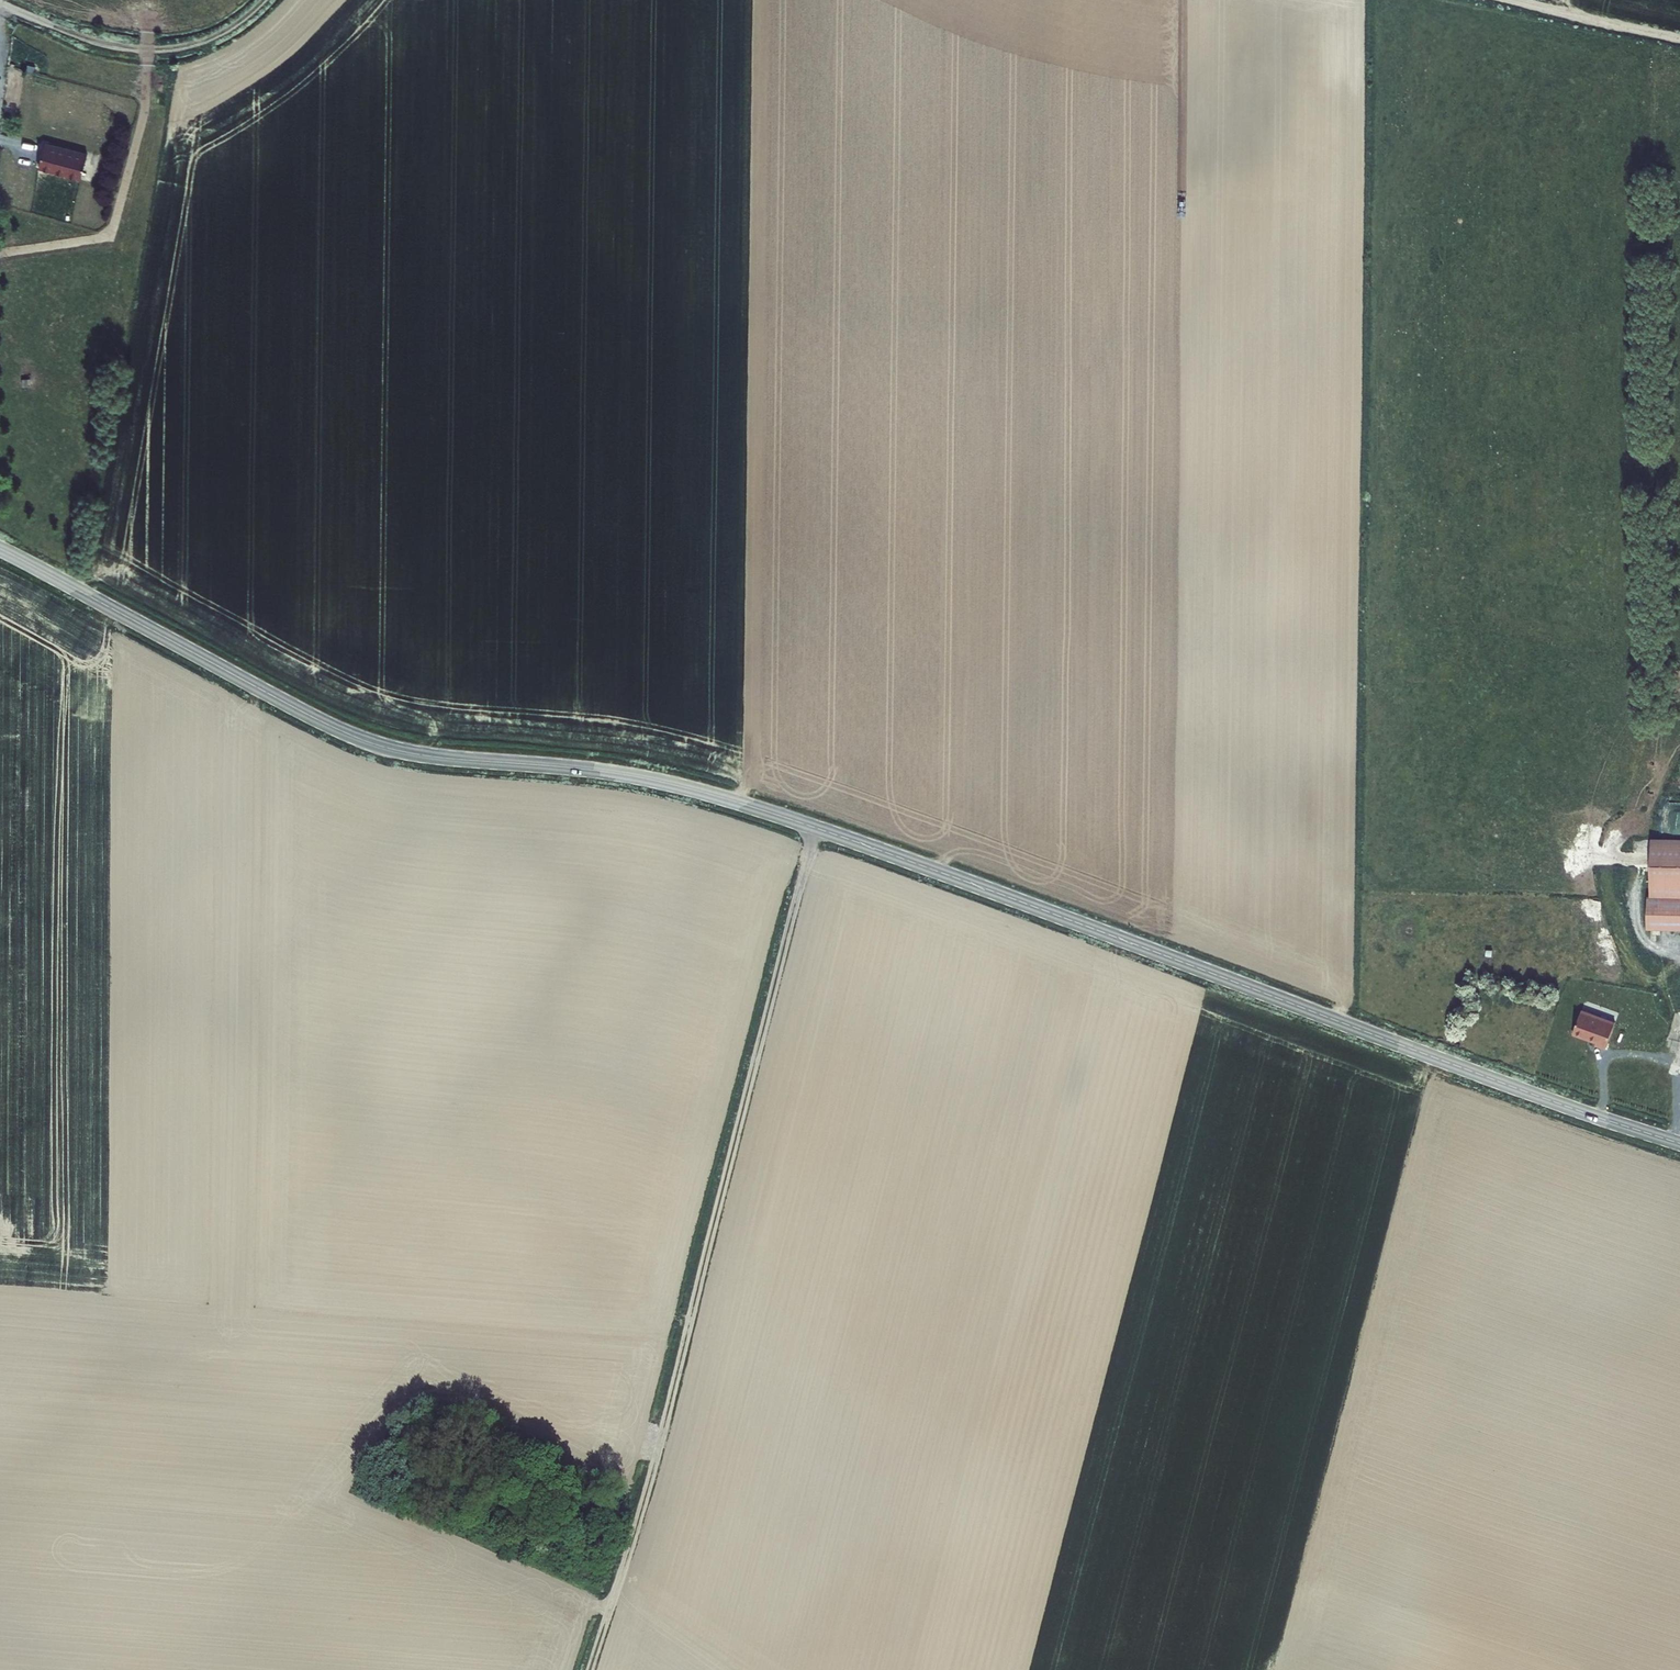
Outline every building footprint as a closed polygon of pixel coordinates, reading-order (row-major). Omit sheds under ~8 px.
[(87,147),(44,137),(38,161),(80,171),(87,147)] [(1590,1006),(1582,1029),(1606,1037),(1605,1039),(1615,1043),(1624,1017),(1590,1006)]
